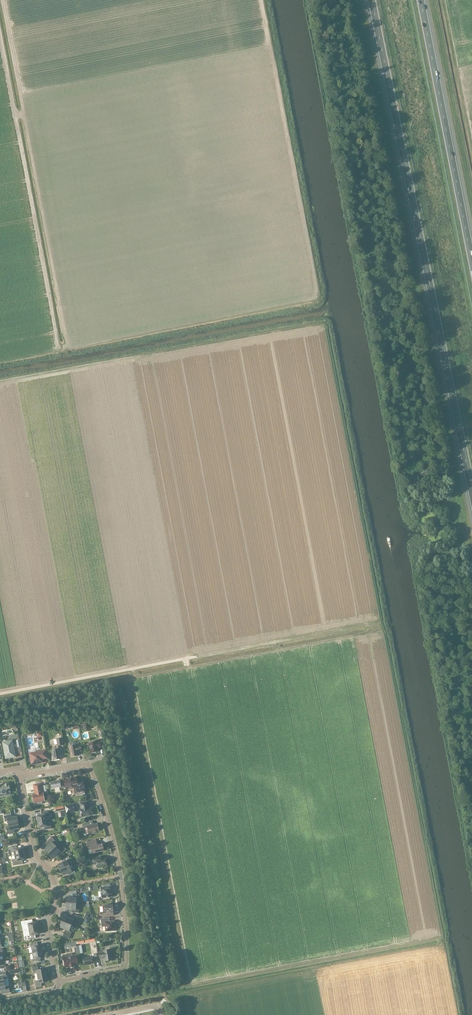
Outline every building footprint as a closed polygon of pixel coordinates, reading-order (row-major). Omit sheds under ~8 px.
[(39,733),(35,738),(39,741),(43,736),(39,733)] [(3,743),(6,758),(15,756),(15,755),(15,752),(14,752),(12,741),(3,743)] [(96,742),(88,743),(90,753),(93,753),(95,753),(96,752),(98,752),(97,748),(103,747),(102,741),(96,742)] [(69,747),(71,757),(78,756),(77,753),(81,752),(80,746),(76,746),(76,745),(69,747)] [(58,749),(51,750),(53,760),(60,759),(58,749)] [(31,754),(30,755),(30,756),(30,757),(32,764),(42,762),(42,759),(47,758),(45,751),(32,753),(31,754)] [(76,777),(66,779),(66,781),(63,781),(64,786),(67,786),(68,789),(74,788),(75,794),(85,792),(84,788),(85,787),(84,785),(83,785),(83,781),(79,782),(79,780),(77,779),(76,780),(76,777)] [(59,780),(50,782),(51,789),(61,787),(61,788),(64,788),(62,781),(60,782),(59,780)] [(8,784),(0,785),(0,795),(2,794),(2,795),(6,794),(6,793),(10,793),(8,784)] [(42,803),(42,801),(44,800),(42,793),(40,784),(34,785),(35,793),(36,793),(36,795),(33,795),(34,802),(37,802),(37,804),(38,805),(42,804),(42,803)] [(81,809),(80,809),(81,817),(93,815),(92,807),(88,808),(87,802),(80,803),(81,809)] [(38,822),(46,821),(46,817),(49,817),(48,811),(41,812),(42,815),(36,816),(38,822)] [(8,824),(18,823),(17,817),(12,818),(11,815),(4,816),(5,821),(8,821),(8,824)] [(46,821),(38,822),(39,828),(44,827),(44,830),(51,829),(50,823),(47,824),(46,821)] [(89,822),(82,824),(83,829),(87,828),(89,835),(94,833),(94,832),(99,831),(97,824),(90,826),(89,822)] [(18,823),(8,824),(9,828),(6,829),(7,834),(14,833),(14,830),(19,829),(18,823)] [(48,854),(58,844),(51,837),(45,843),(46,843),(49,845),(45,849),(46,850),(45,851),(48,854)] [(91,849),(92,854),(104,851),(102,844),(97,845),(96,840),(87,842),(89,850),(91,849)] [(61,849),(58,845),(58,844),(48,854),(51,857),(52,856),(53,858),(57,854),(59,856),(65,851),(63,848),(61,849)] [(23,852),(23,849),(22,849),(22,848),(17,849),(16,846),(9,847),(10,853),(14,852),(14,855),(23,854),(23,852)] [(15,859),(12,859),(13,866),(20,865),(19,861),(24,860),(24,859),(25,859),(24,855),(23,855),(23,854),(14,855),(15,859)] [(69,866),(72,865),(68,856),(61,860),(63,862),(58,865),(59,866),(58,867),(60,870),(69,866)] [(99,857),(92,858),(93,864),(97,864),(98,868),(103,867),(103,866),(107,865),(105,859),(99,860),(99,857)] [(70,869),(69,866),(60,870),(61,874),(62,874),(63,875),(68,873),(69,876),(75,873),(73,868),(70,869)] [(110,886),(101,888),(102,897),(107,897),(112,897),(110,886)] [(66,903),(76,904),(76,901),(79,901),(79,894),(73,894),(73,898),(67,897),(67,899),(66,899),(66,903)] [(76,904),(66,903),(65,907),(66,907),(66,909),(72,910),(71,913),(79,913),(79,904),(76,904)] [(113,915),(113,905),(103,906),(103,912),(100,913),(101,916),(113,915)] [(62,922),(71,925),(72,922),(75,923),(78,918),(71,916),(70,918),(65,916),(64,918),(63,918),(62,922)] [(105,927),(106,931),(115,930),(114,921),(107,922),(107,918),(101,919),(101,927),(105,927)] [(38,928),(36,922),(31,923),(30,920),(24,921),(25,930),(38,928)] [(69,931),(71,925),(62,922),(60,925),(61,926),(60,928),(65,930),(64,933),(70,936),(72,932),(69,931)] [(34,938),(33,935),(39,934),(38,928),(25,930),(27,940),(34,938)] [(33,954),(42,952),(41,945),(38,946),(37,945),(37,943),(30,944),(31,947),(33,954)] [(104,958),(105,961),(112,960),(110,950),(103,951),(103,952),(99,953),(100,959),(104,958)] [(42,952),(33,954),(34,959),(33,959),(34,963),(41,962),(40,959),(41,958),(43,958),(42,952)] [(82,959),(84,965),(93,963),(93,961),(97,960),(96,953),(93,954),(94,957),(82,959)] [(78,965),(76,955),(72,956),(72,957),(70,957),(70,954),(62,955),(65,967),(69,966),(69,968),(75,967),(74,965),(78,965)] [(38,977),(46,975),(45,969),(38,970),(38,967),(32,968),(33,974),(37,973),(38,977)] [(8,976),(7,976),(6,973),(0,974),(0,984),(4,983),(9,982),(8,976)] [(46,975),(38,977),(38,980),(34,981),(36,987),(41,986),(41,983),(48,981),(46,975)] [(9,986),(9,983),(9,982),(4,983),(0,984),(0,991),(1,991),(1,994),(10,992),(9,986)] [(288,1003),(284,1004),(285,1009),(293,1007),(292,1003),(297,1002),(294,989),(286,991),(288,1003)] [(252,997),(242,999),(244,1006),(253,1004),(252,997)] [(204,1005),(205,1013),(209,1012),(210,1014),(218,1014),(217,1008),(213,1009),(212,1003),(204,1005)]
